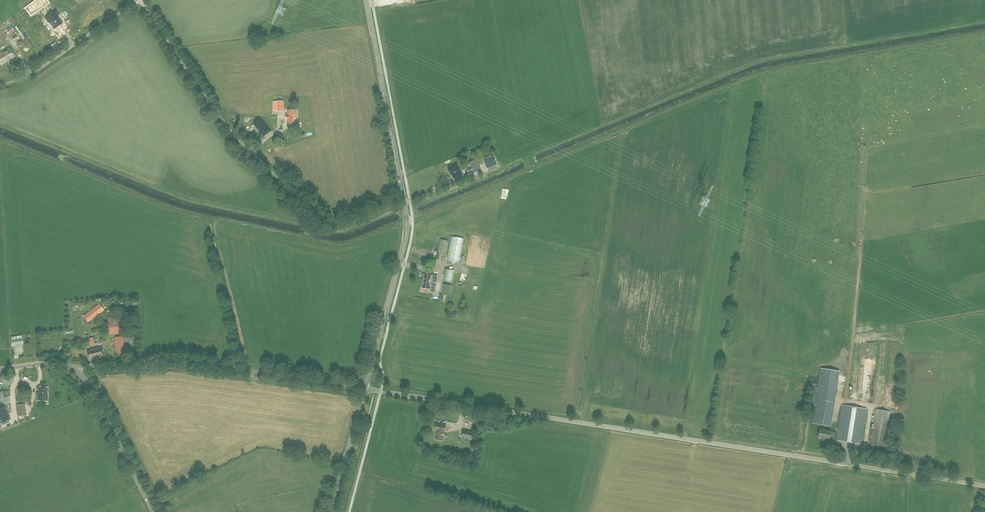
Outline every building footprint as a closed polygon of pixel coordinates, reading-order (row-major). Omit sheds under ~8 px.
[(37,10),(47,3),(45,0),(38,0),(33,4),(37,10)] [(54,28),(62,23),(54,11),(45,17),(49,22),(50,21),(54,28)] [(23,19),(28,29),(34,26),(28,15),(23,19)] [(28,33),(24,20),(0,28),(0,39),(1,42),(28,33)] [(48,41),(59,34),(55,28),(44,35),(48,41)] [(10,47),(1,52),(0,52),(0,63),(1,65),(15,56),(10,47)] [(286,115),(286,119),(287,119),(288,119),(288,124),(289,124),(289,127),(293,127),(293,124),(297,123),(296,110),(288,110),(288,115),(287,115),(286,115)] [(263,136),(271,131),(261,118),(253,123),(263,136)] [(487,168),(497,164),(493,156),(484,160),(487,168)] [(478,171),(474,161),(469,163),(471,167),(466,169),(468,172),(472,170),(473,173),(478,171)] [(454,167),(453,166),(448,168),(449,170),(451,175),(452,174),(454,178),(462,175),(458,166),(454,167)] [(459,263),(463,239),(452,237),(447,261),(459,263)] [(445,256),(448,241),(440,239),(437,254),(445,256)] [(446,266),(443,279),(448,280),(449,277),(452,278),(454,268),(446,266)] [(436,280),(437,274),(432,274),(432,275),(424,274),(422,288),(430,289),(430,290),(435,291),(436,285),(431,285),(432,279),(436,280)] [(445,280),(443,289),(450,290),(452,282),(445,280)] [(88,322),(104,310),(99,304),(83,316),(88,322)] [(109,334),(125,332),(123,315),(107,317),(109,334)] [(12,345),(23,343),(22,335),(11,337),(12,345)] [(116,355),(124,354),(123,336),(114,337),(116,355)] [(101,353),(101,350),(103,350),(102,346),(87,350),(89,360),(104,356),(104,353),(101,353)] [(836,394),(839,368),(830,367),(827,390),(824,389),(824,391),(827,391),(826,397),(831,398),(832,393),(836,394)] [(47,387),(39,387),(38,400),(47,401),(47,395),(46,395),(47,387)] [(861,444),(866,409),(842,405),(838,432),(831,431),(819,429),(818,437),(825,438),(825,440),(829,441),(830,438),(837,439),(837,440),(861,444)] [(884,451),(884,448),(890,411),(876,409),(870,449),(884,451)] [(2,425),(10,422),(8,419),(9,419),(7,413),(0,415),(0,420),(2,425)] [(444,431),(446,425),(436,423),(434,429),(437,430),(436,434),(437,434),(436,439),(442,440),(444,431)] [(471,439),(473,431),(463,429),(461,437),(471,439)]
